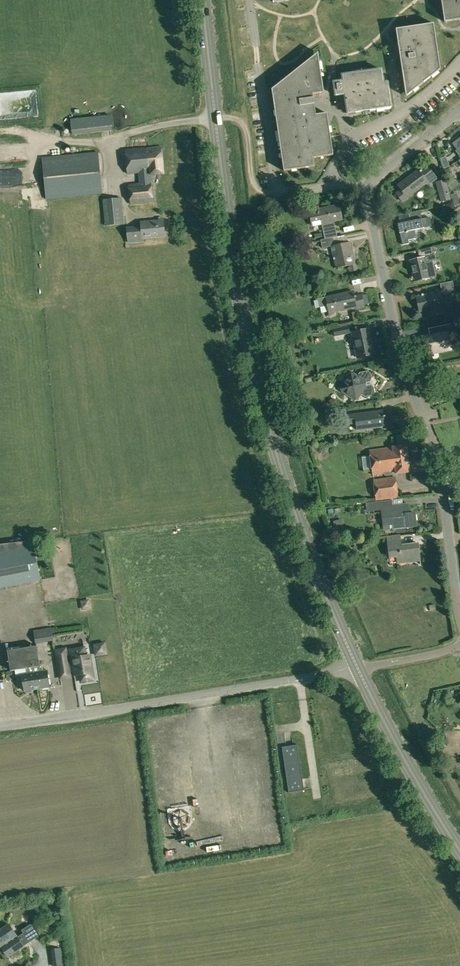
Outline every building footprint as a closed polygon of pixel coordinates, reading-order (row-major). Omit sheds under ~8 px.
[(459,15),(459,0),(446,0),(447,2),(442,2),(444,22),(459,20),(459,16),(459,15)] [(406,90),(410,87),(413,91),(441,69),(438,49),(433,50),(432,39),(436,39),(434,23),(396,29),(398,45),(402,44),(403,49),(404,54),(400,55),(405,90),(406,90)] [(311,62),(309,60),(297,70),(298,76),(293,79),(288,80),(287,77),(286,78),(287,86),(283,89),(279,84),(272,90),(275,110),(279,110),(280,120),(276,121),(278,130),(282,130),(284,140),(279,141),(281,151),(285,150),(286,160),(282,161),(284,171),(314,167),(313,158),(333,155),(332,146),(327,147),(325,136),(330,135),(329,125),(324,126),(322,115),(327,114),(327,113),(313,115),(312,104),(315,104),(313,94),(324,93),(319,59),(318,59),(318,60),(311,62)] [(346,101),(348,113),(349,113),(348,111),(353,110),(355,112),(363,111),(362,109),(367,108),(370,110),(377,109),(377,107),(381,106),(384,108),(391,107),(388,88),(384,88),(381,70),(376,71),(342,75),(343,81),(333,82),(337,105),(338,105),(337,102),(346,101)] [(0,95),(0,102),(3,102),(3,106),(15,106),(29,105),(29,101),(38,101),(38,94),(0,95)] [(18,111),(18,117),(37,116),(37,102),(29,102),(30,110),(12,111),(12,112),(18,111)] [(70,119),(72,134),(112,130),(111,114),(70,119)] [(128,184),(130,205),(153,202),(151,176),(164,174),(165,173),(161,146),(125,149),(127,174),(138,173),(139,183),(128,184)] [(42,157),(46,199),(102,194),(98,152),(42,157)] [(441,159),(444,168),(449,167),(446,157),(441,159)] [(397,193),(403,201),(427,182),(429,184),(437,178),(427,165),(420,171),(419,170),(398,186),(401,190),(397,193)] [(436,203),(437,205),(442,204),(441,202),(451,199),(449,191),(446,179),(436,182),(441,201),(436,203)] [(451,189),(459,183),(455,179),(448,185),(451,189)] [(102,200),(105,226),(125,224),(122,198),(102,200)] [(319,206),(309,208),(313,226),(322,224),(325,238),(333,237),(337,236),(336,229),(334,229),(332,221),(334,220),(342,219),(339,204),(319,209),(319,206)] [(422,218),(421,210),(409,212),(411,221),(399,223),(403,244),(409,243),(408,239),(417,237),(415,229),(432,226),(430,217),(422,218)] [(127,228),(128,242),(143,241),(143,238),(165,236),(163,220),(141,222),(141,227),(127,228)] [(322,247),(335,245),(333,237),(321,239),(322,247)] [(338,252),(333,253),(335,268),(350,265),(351,271),(357,270),(356,262),(355,263),(350,242),(337,244),(338,252)] [(420,257),(410,260),(415,281),(430,277),(437,275),(433,259),(437,258),(436,253),(434,253),(432,246),(418,250),(420,257)] [(452,281),(441,283),(442,291),(448,290),(448,293),(455,292),(452,281)] [(359,292),(369,290),(368,282),(358,284),(359,292)] [(441,295),(448,293),(448,290),(442,291),(417,296),(420,311),(428,309),(430,316),(443,313),(441,306),(443,305),(441,295)] [(328,305),(329,312),(356,306),(356,308),(364,306),(361,294),(354,295),(353,291),(318,298),(320,307),(328,305)] [(430,333),(422,335),(427,356),(453,350),(450,339),(454,338),(450,324),(437,326),(439,331),(430,333)] [(350,332),(349,326),(333,329),(334,335),(350,332)] [(370,328),(352,332),(358,357),(375,354),(370,328)] [(342,391),(354,399),(359,398),(361,394),(365,396),(373,395),(375,392),(374,386),(370,384),(370,383),(370,381),(372,378),(371,373),(368,371),(360,372),(357,376),(354,373),(348,374),(341,386),(342,391)] [(356,423),(357,429),(384,425),(385,428),(394,426),(392,414),(384,415),(383,410),(346,415),(347,424),(356,423)] [(384,472),(386,475),(391,474),(393,472),(396,471),(397,473),(410,471),(406,445),(393,446),(393,447),(370,450),(373,474),(384,472)] [(374,479),(376,499),(399,496),(396,476),(374,479)] [(390,525),(392,525),(392,528),(416,526),(415,513),(410,513),(409,504),(382,507),(381,501),(367,503),(368,511),(382,509),(384,529),(390,529),(390,525)] [(342,521),(334,523),(337,536),(345,534),(342,521)] [(397,555),(398,563),(421,560),(418,543),(401,545),(400,535),(387,536),(390,556),(397,555)] [(41,580),(33,540),(0,544),(0,588),(41,580)] [(37,645),(8,650),(11,670),(26,668),(33,667),(40,666),(37,645)] [(66,649),(56,650),(60,673),(69,672),(69,669),(73,668),(74,676),(75,676),(75,673),(80,673),(81,682),(92,680),(90,667),(92,666),(91,656),(85,657),(84,648),(70,650),(71,652),(66,652),(66,649)] [(40,666),(33,667),(37,688),(50,686),(47,671),(43,671),(42,665),(40,666)] [(27,673),(22,673),(22,674),(24,690),(37,688),(33,667),(26,668),(27,673)] [(298,744),(283,746),(290,791),(305,789),(298,744)] [(263,754),(253,755),(254,769),(263,769),(263,754)] [(7,957),(30,941),(24,933),(18,937),(9,924),(0,931),(0,946),(7,957)] [(53,965),(63,965),(62,958),(52,959),(53,965)]
